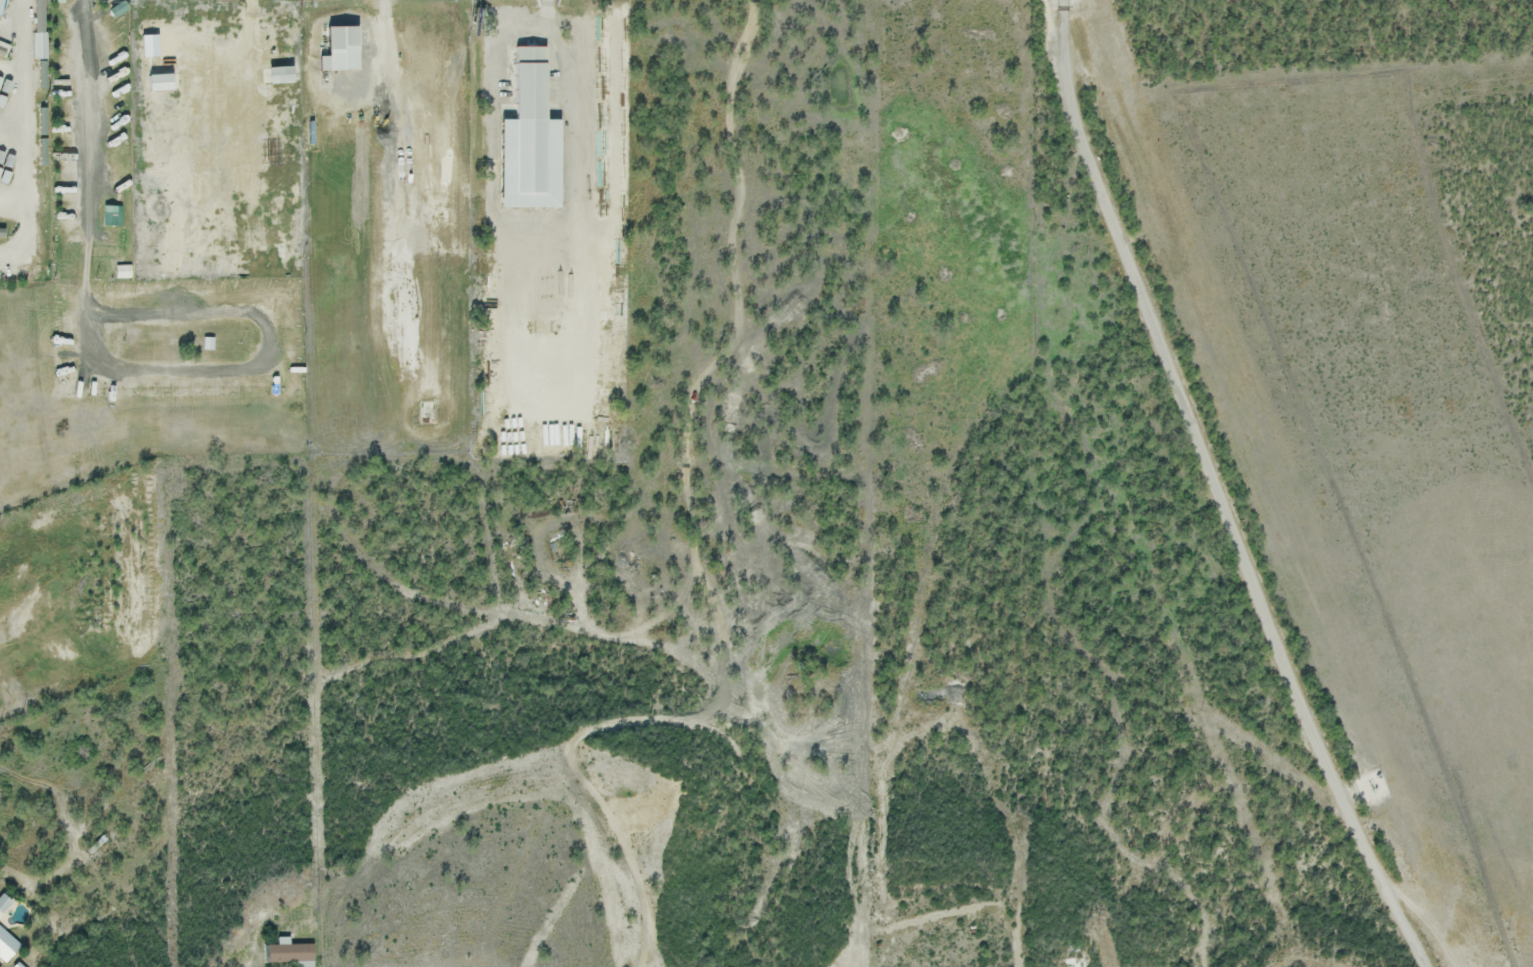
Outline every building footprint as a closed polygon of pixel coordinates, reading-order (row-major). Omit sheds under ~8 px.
[(323,69),(323,55),(330,56),(330,26),(359,26),(359,69),(323,69)] [(156,56),(143,56),(143,36),(156,35),(156,56)] [(503,207),(503,118),(517,118),(516,46),(548,45),(549,118),(564,118),(564,207),(503,207)] [(270,65),(294,65),(294,81),(270,81),(270,65)] [(168,76),(168,91),(145,91),(145,76),(168,76)] [(3,963),(0,960),(0,929),(19,945),(3,963)] [(268,944),(314,943),(314,960),(268,961),(268,944)]
